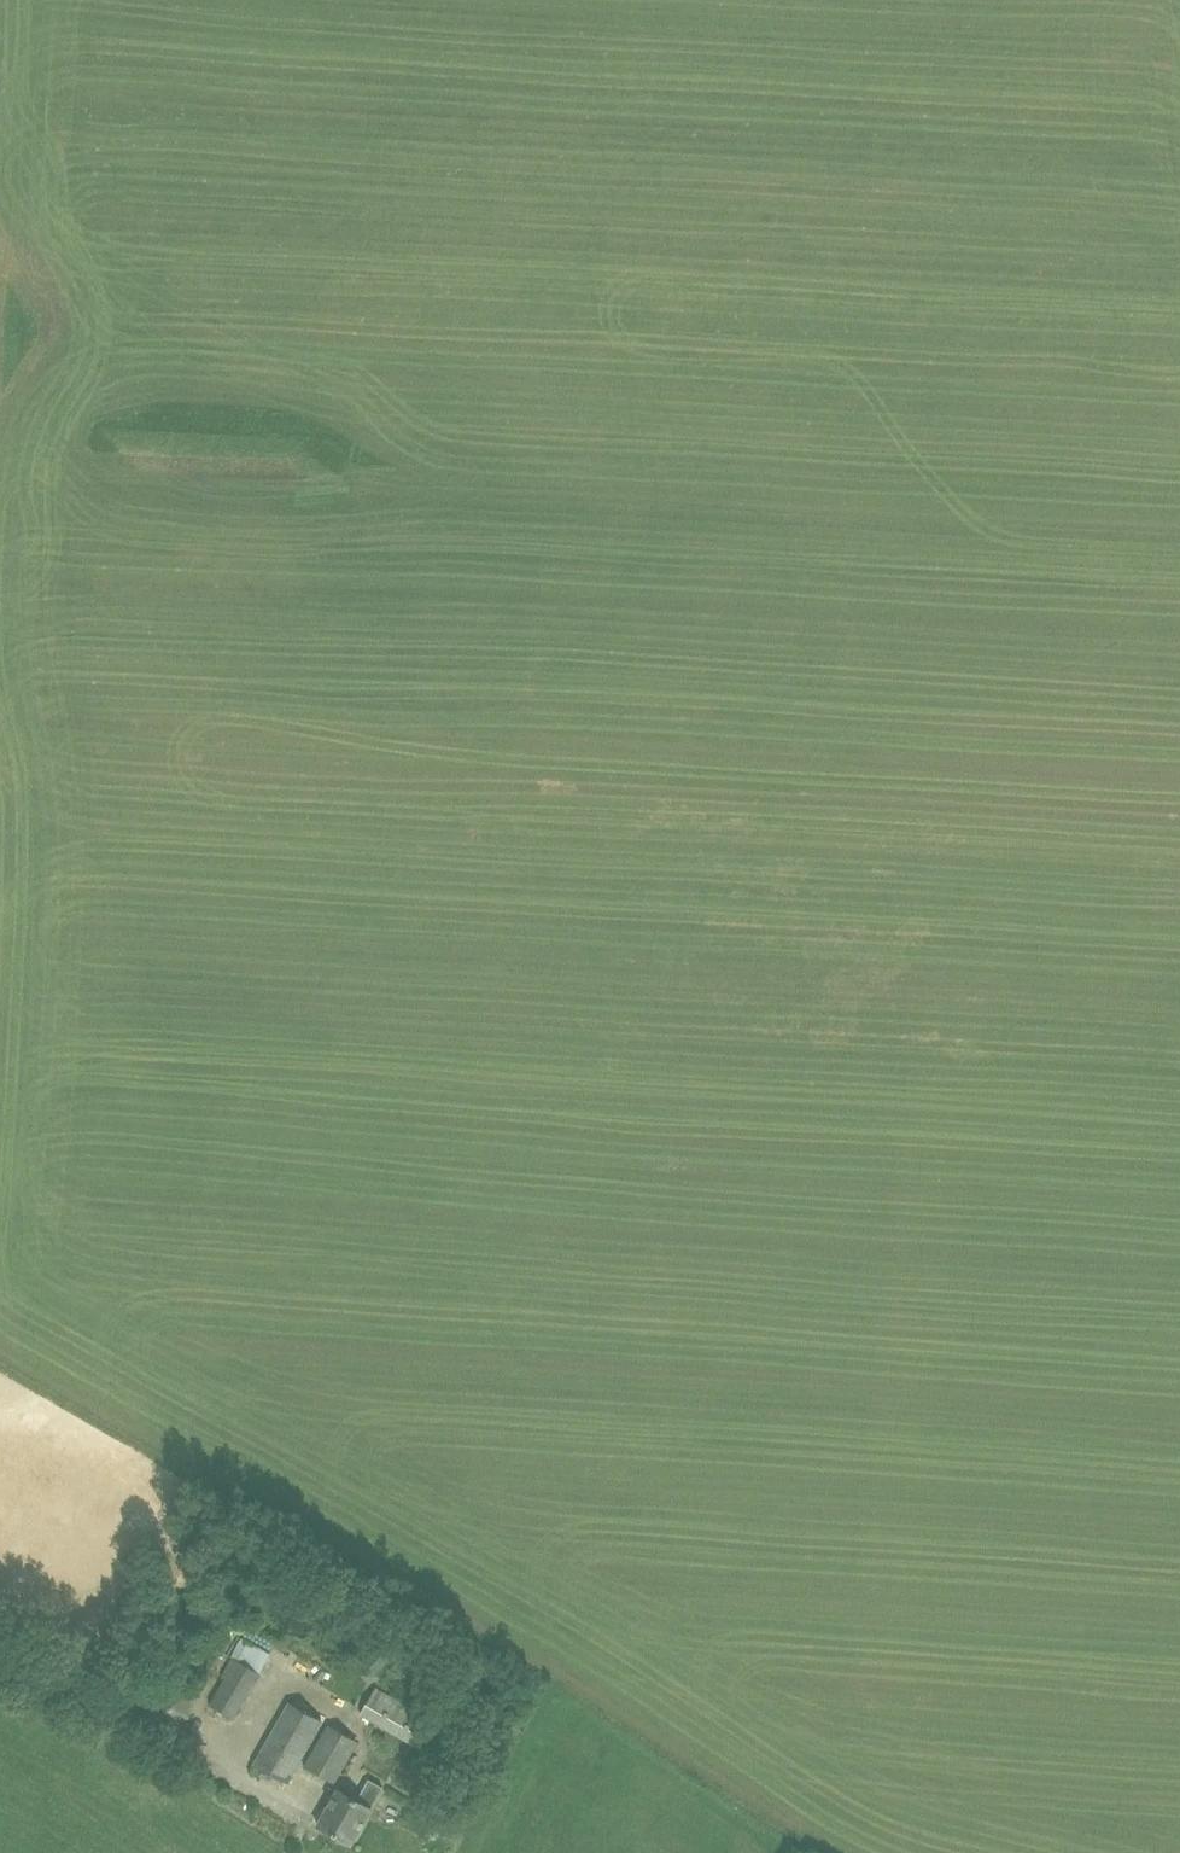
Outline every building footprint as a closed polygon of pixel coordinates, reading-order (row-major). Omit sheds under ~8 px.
[(234,1717),(259,1672),(270,1653),(248,1640),(241,1637),(232,1656),(234,1657),(222,1676),(226,1678),(211,1703),(234,1717)] [(372,1663),(380,1675),(398,1663),(391,1651),(372,1663)] [(441,1742),(448,1730),(437,1724),(438,1722),(376,1686),(360,1715),(422,1750),(430,1736),(441,1742)] [(288,1781),(323,1721),(289,1701),(254,1762),(288,1781)] [(334,1782),(358,1741),(328,1722),(304,1764),(334,1782)] [(350,1844),(383,1787),(369,1779),(361,1793),(354,1789),(350,1795),(339,1789),(318,1824),(350,1844)]
